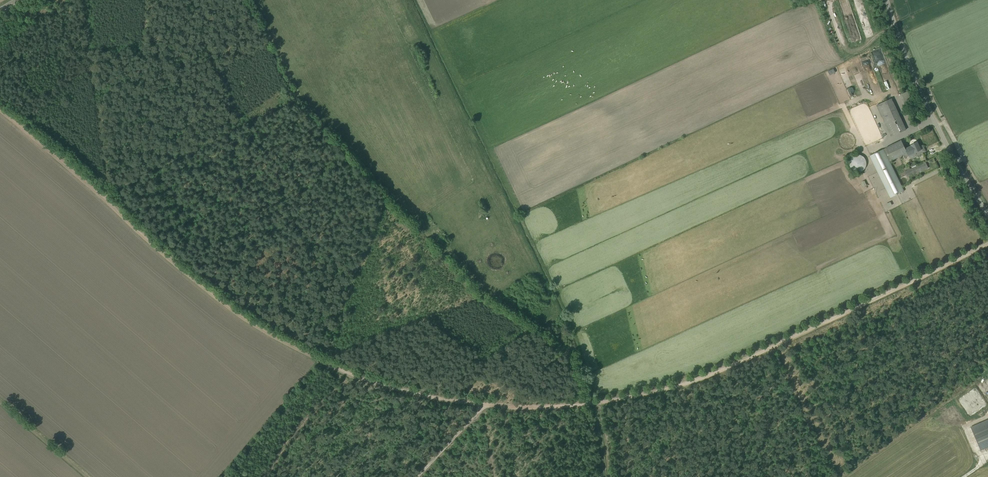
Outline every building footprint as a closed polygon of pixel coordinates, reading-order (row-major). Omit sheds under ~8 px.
[(847,87),(851,85),(846,76),(842,78),(847,87)] [(902,94),(905,101),(911,98),(907,91),(902,94)] [(877,105),(891,137),(906,130),(900,117),(898,117),(890,99),(877,105)] [(901,140),(884,149),(890,161),(903,155),(905,158),(908,157),(909,156),(910,159),(926,151),(923,145),(920,147),(917,142),(911,145),(911,146),(905,149),(901,140)] [(890,161),(884,149),(870,155),(888,194),(890,198),(905,190),(903,186),(890,161)] [(849,163),(849,164),(849,165),(849,166),(850,167),(850,168),(851,168),(851,169),(852,170),(853,171),(854,171),(855,172),(856,172),(857,172),(858,172),(859,172),(860,172),(861,172),(861,171),(862,171),(863,171),(863,170),(864,170),(864,169),(865,168),(866,167),(866,166),(866,165),(867,164),(867,163),(866,162),(866,161),(866,160),(865,159),(865,158),(864,157),(863,157),(863,156),(862,156),(862,155),(861,155),(860,155),(859,155),(858,155),(857,155),(856,155),(855,155),(854,155),(853,156),(852,157),(851,158),(850,159),(850,160),(849,160),(849,161),(849,162),(849,163)] [(913,168),(905,171),(907,177),(928,167),(926,162),(917,166),(916,164),(912,166),(913,168)] [(981,450),(987,447),(987,420),(971,427),(981,450)]
